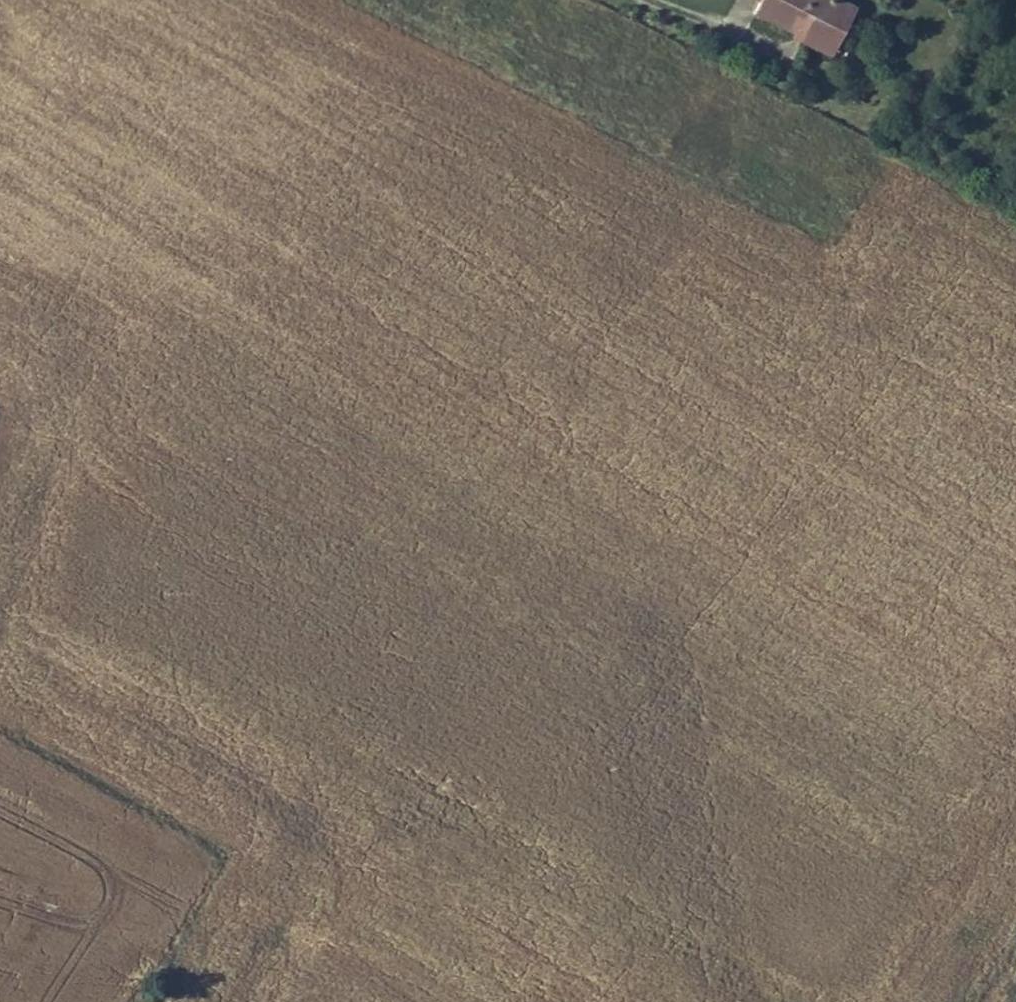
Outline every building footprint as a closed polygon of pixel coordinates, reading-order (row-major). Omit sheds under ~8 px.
[(756,9),(799,31),(801,27),(827,40),(837,21),(846,26),(855,7),(841,0),(761,0),(756,9)] [(827,40),(801,27),(799,31),(796,34),(832,52),(846,26),(837,21),(827,40)]
